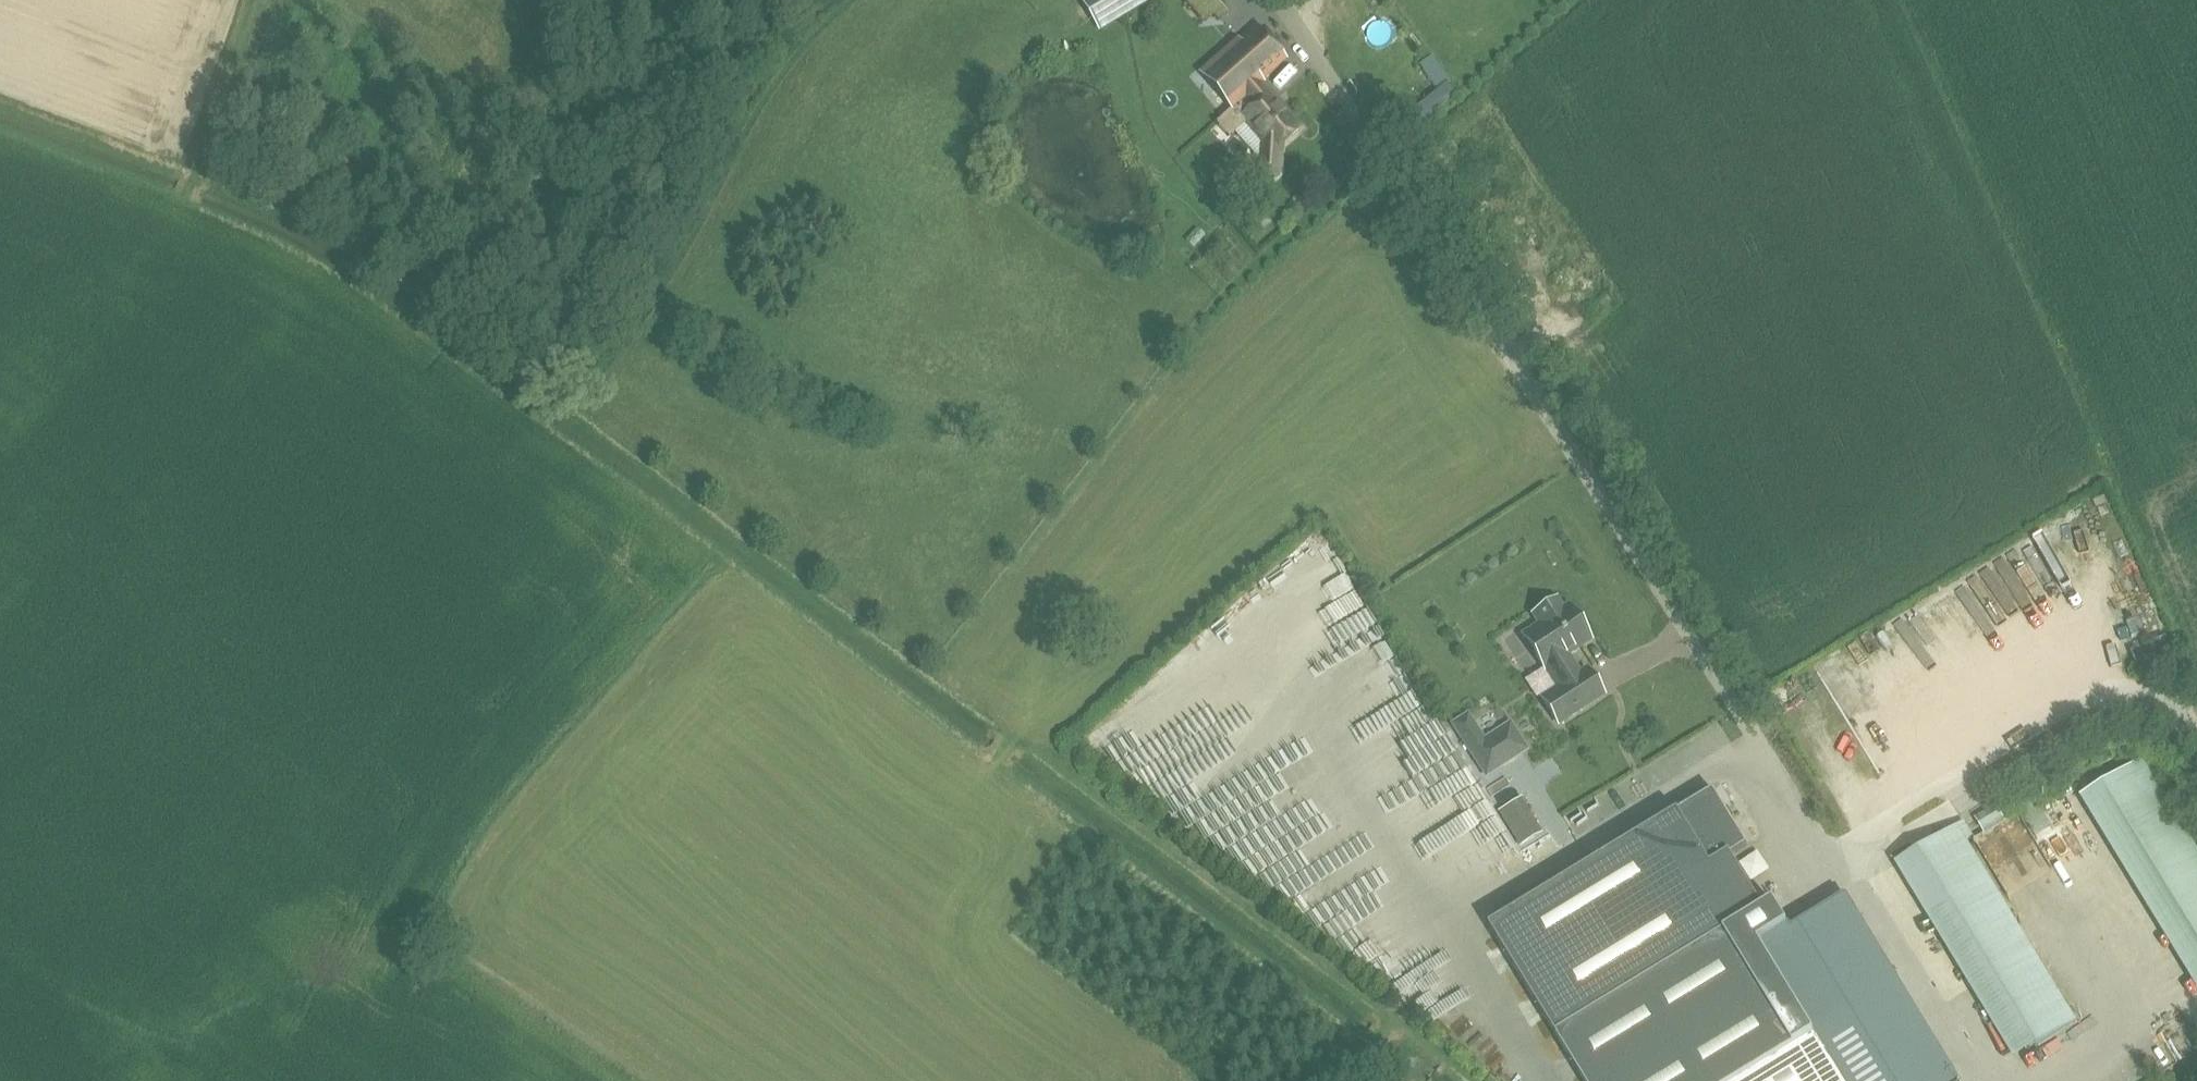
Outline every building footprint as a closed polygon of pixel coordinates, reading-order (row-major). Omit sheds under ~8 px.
[(1122,5),(1126,12),(1146,0),(1119,0),(1122,5)] [(1217,0),(1197,0),(1218,23),(1229,14),(1217,0)] [(1239,38),(1211,63),(1243,99),(1245,97),(1264,81),(1262,79),(1287,58),(1258,25),(1241,40),(1239,38)] [(1283,172),(1284,142),(1301,127),(1262,82),(1240,102),(1217,122),(1229,135),(1246,120),(1261,137),(1259,150),(1259,155),(1259,160),(1258,161),(1257,164),(1255,169),(1255,174),(1257,178),(1261,182),(1267,183),(1273,182),(1279,179),(1283,172)] [(1533,626),(1522,633),(1529,644),(1540,661),(1541,660),(1559,687),(1542,698),(1558,723),(1585,705),(1602,694),(1587,671),(1580,676),(1578,672),(1566,654),(1590,639),(1569,606),(1563,610),(1556,599),(1534,613),(1536,617),(1540,622),(1533,626)] [(1485,739),(1468,713),(1454,722),(1487,774),(1527,748),(1510,722),(1485,739)] [(1714,791),(1492,926),(1558,1036),(1764,909),(1731,856),(1748,846),(1714,791)] [(1530,847),(1554,830),(1530,796),(1506,813),(1530,847)] [(1996,808),(1974,820),(1985,837),(2005,825),(1996,808)] [(2027,815),(2008,824),(2017,842),(2036,832),(2027,815)] [(1283,819),(1272,828),(1285,843),(1296,834),(1283,819)] [(2023,1063),(2087,1026),(1967,822),(1903,859),(2023,1063)] [(1313,883),(1299,887),(1303,900),(1317,896),(1313,883)] [(1326,911),(1337,933),(1381,910),(1369,888),(1326,911)] [(1839,900),(1764,946),(1818,1036),(1824,1047),(1860,1025),(1893,1080),(1948,1080),(1839,900)] [(1788,925),(1775,903),(1764,909),(1558,1036),(1586,1080),(1741,1080),(1816,1037),(1818,1036),(1759,943),(1788,925)] [(1437,1010),(1446,1024),(1473,1005),(1463,991),(1437,1010)] [(1816,1037),(1741,1080),(1843,1080),(1816,1037)]
